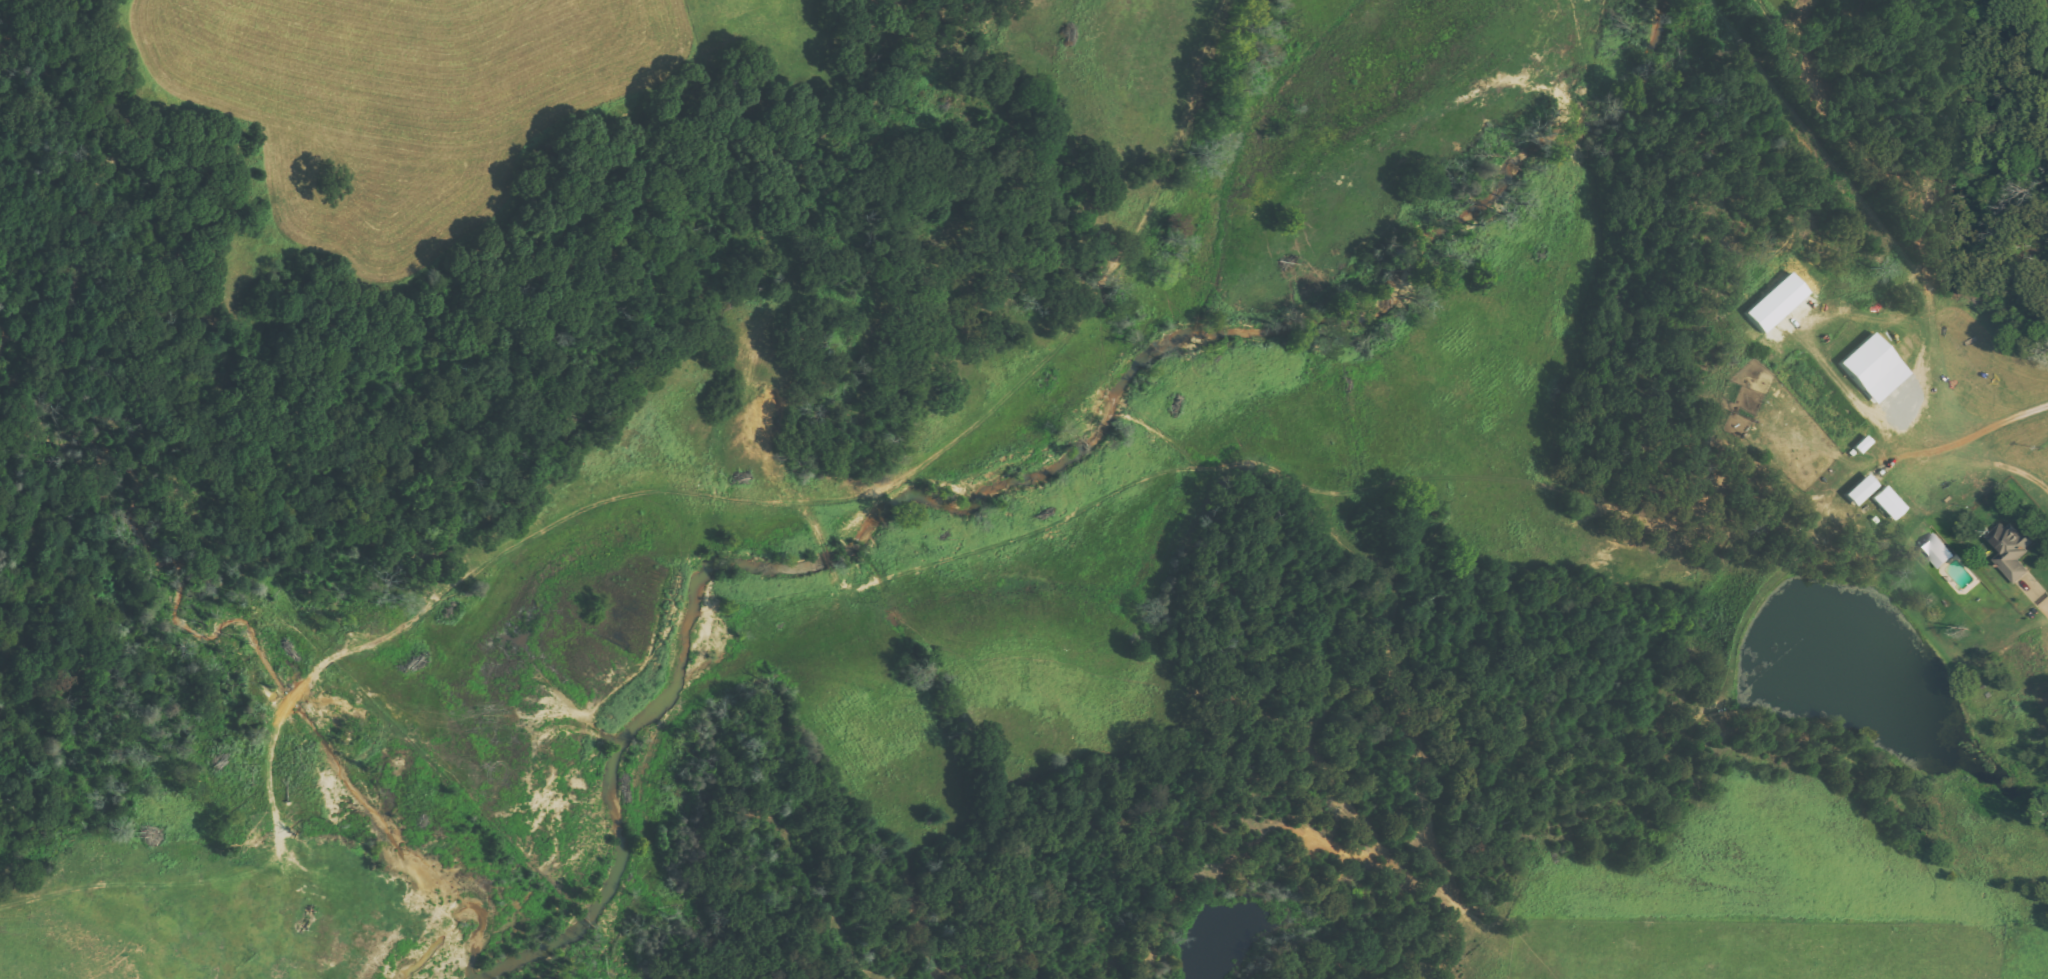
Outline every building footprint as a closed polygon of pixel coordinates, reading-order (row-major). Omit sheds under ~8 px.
[(1878,404),(1911,372),(1873,332),(1840,364),(1878,404)] [(1879,485),(1869,474),(1845,495),(1856,507),(1879,485)] [(1892,521),(1907,509),(1888,485),(1873,497),(1892,521)] [(2016,585),(2030,572),(2019,559),(2036,543),(2027,533),(2024,536),(2009,520),(1988,539),(2002,553),(1994,560),(2016,585)] [(1955,558),(1936,533),(1920,546),(1940,570),(1955,558)]
